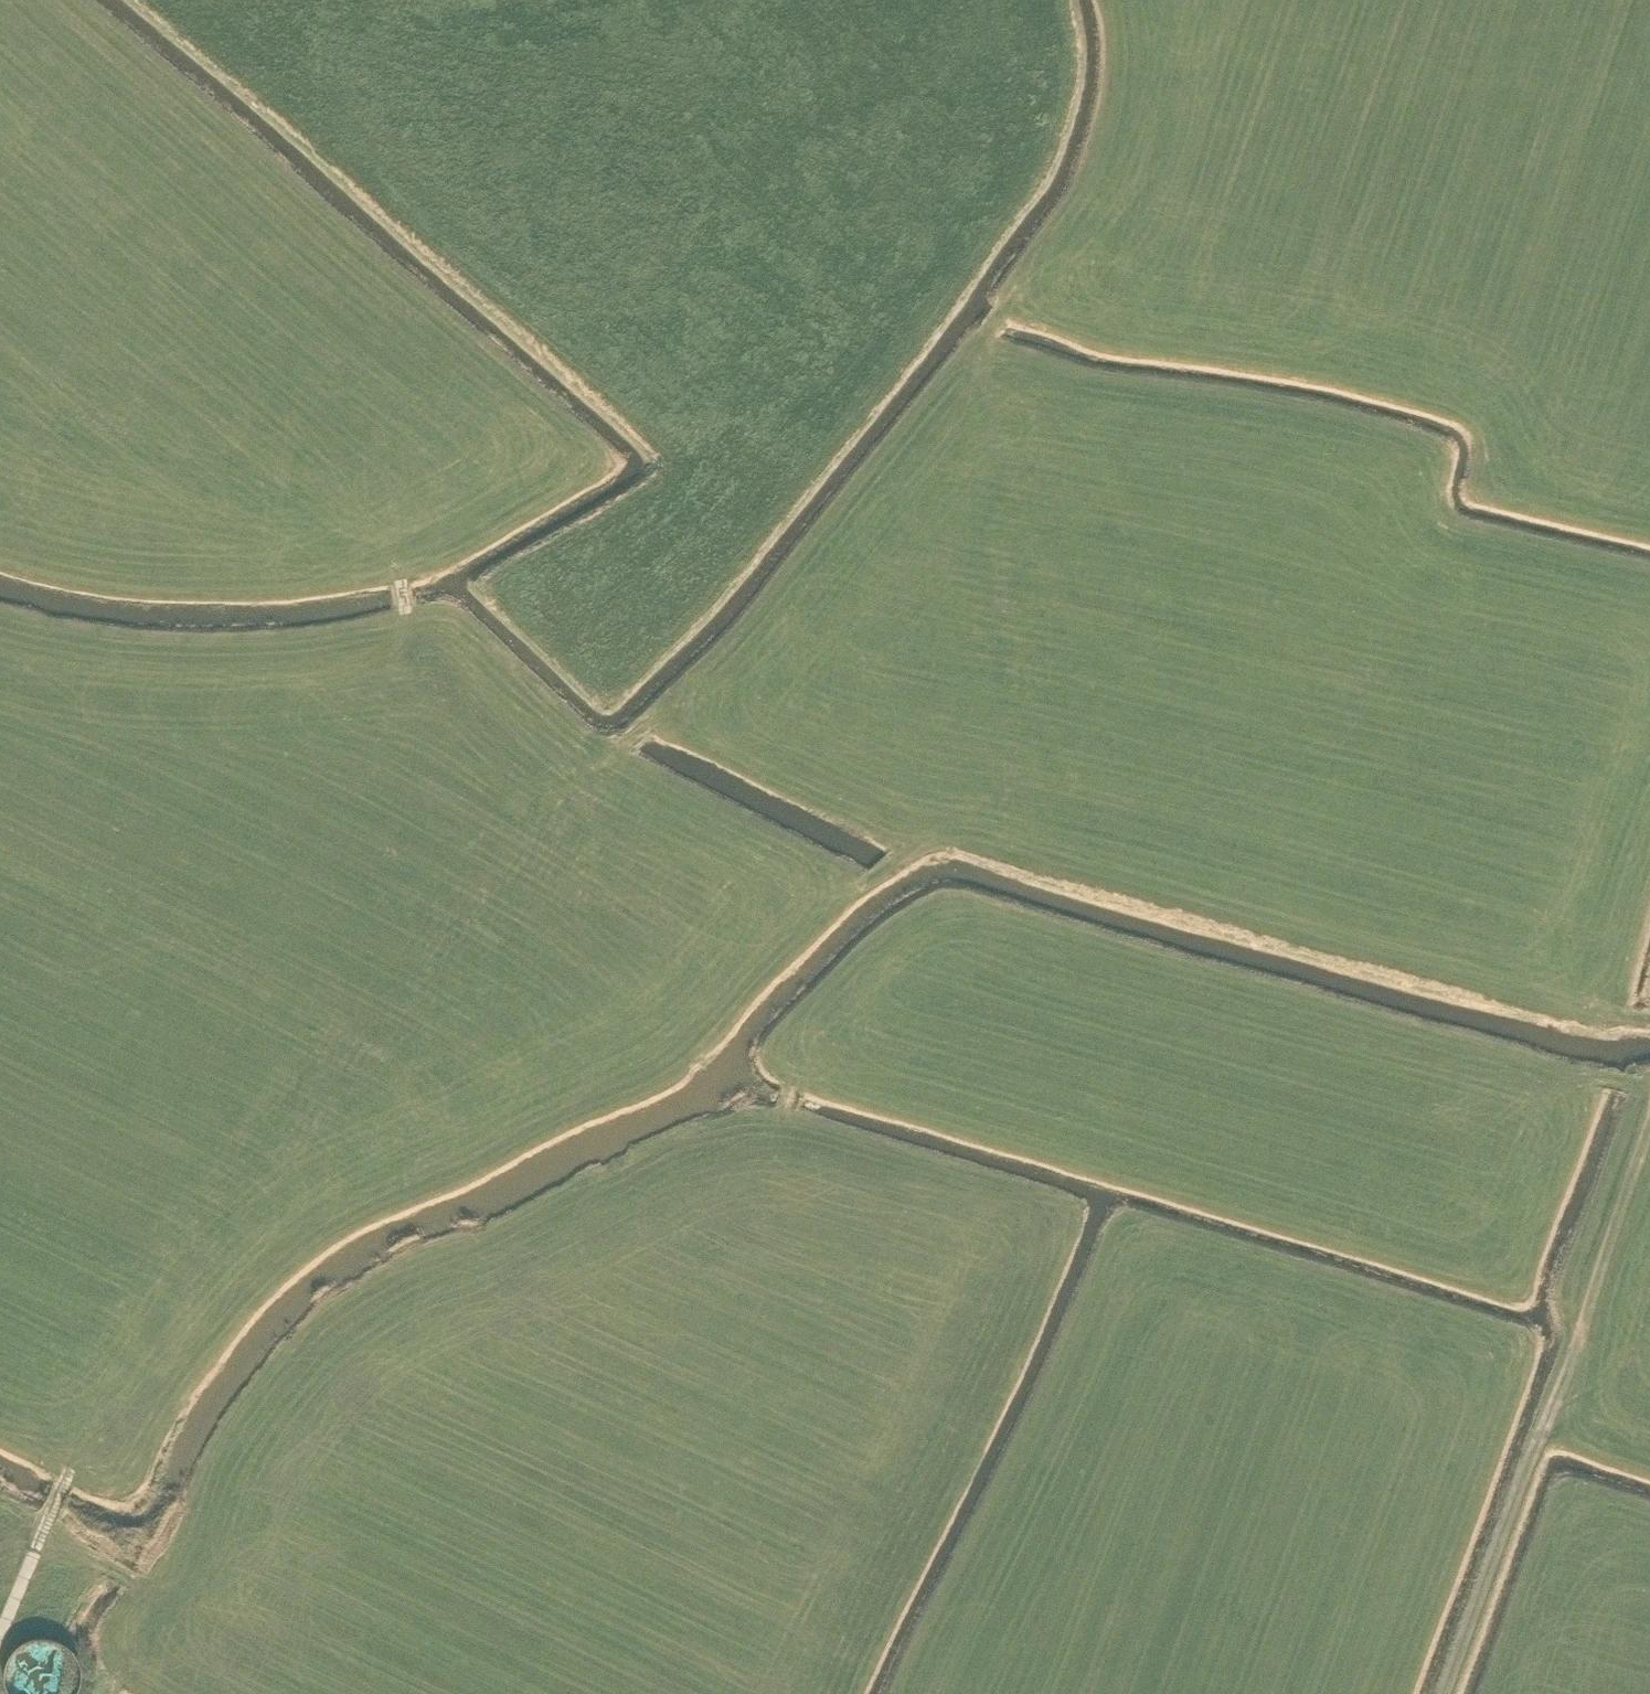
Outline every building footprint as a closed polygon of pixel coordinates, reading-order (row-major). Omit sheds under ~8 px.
[(3,1682),(4,1685),(5,1689),(6,1693),(7,1693),(76,1693),(77,1693),(78,1690),(79,1687),(80,1683),(80,1679),(81,1675),(81,1674),(80,1671),(79,1667),(78,1663),(77,1660),(75,1656),(72,1653),(70,1650),(68,1648),(66,1646),(64,1644),(60,1642),(56,1640),(53,1639),(49,1638),(45,1638),(41,1638),(38,1638),(34,1638),(30,1639),(27,1640),(23,1642),(19,1645),(17,1646),(15,1648),(13,1650),(11,1652),(9,1655),(7,1659),(5,1663),(4,1666),(3,1670),(3,1672),(3,1674),(3,1678),(3,1682)]
